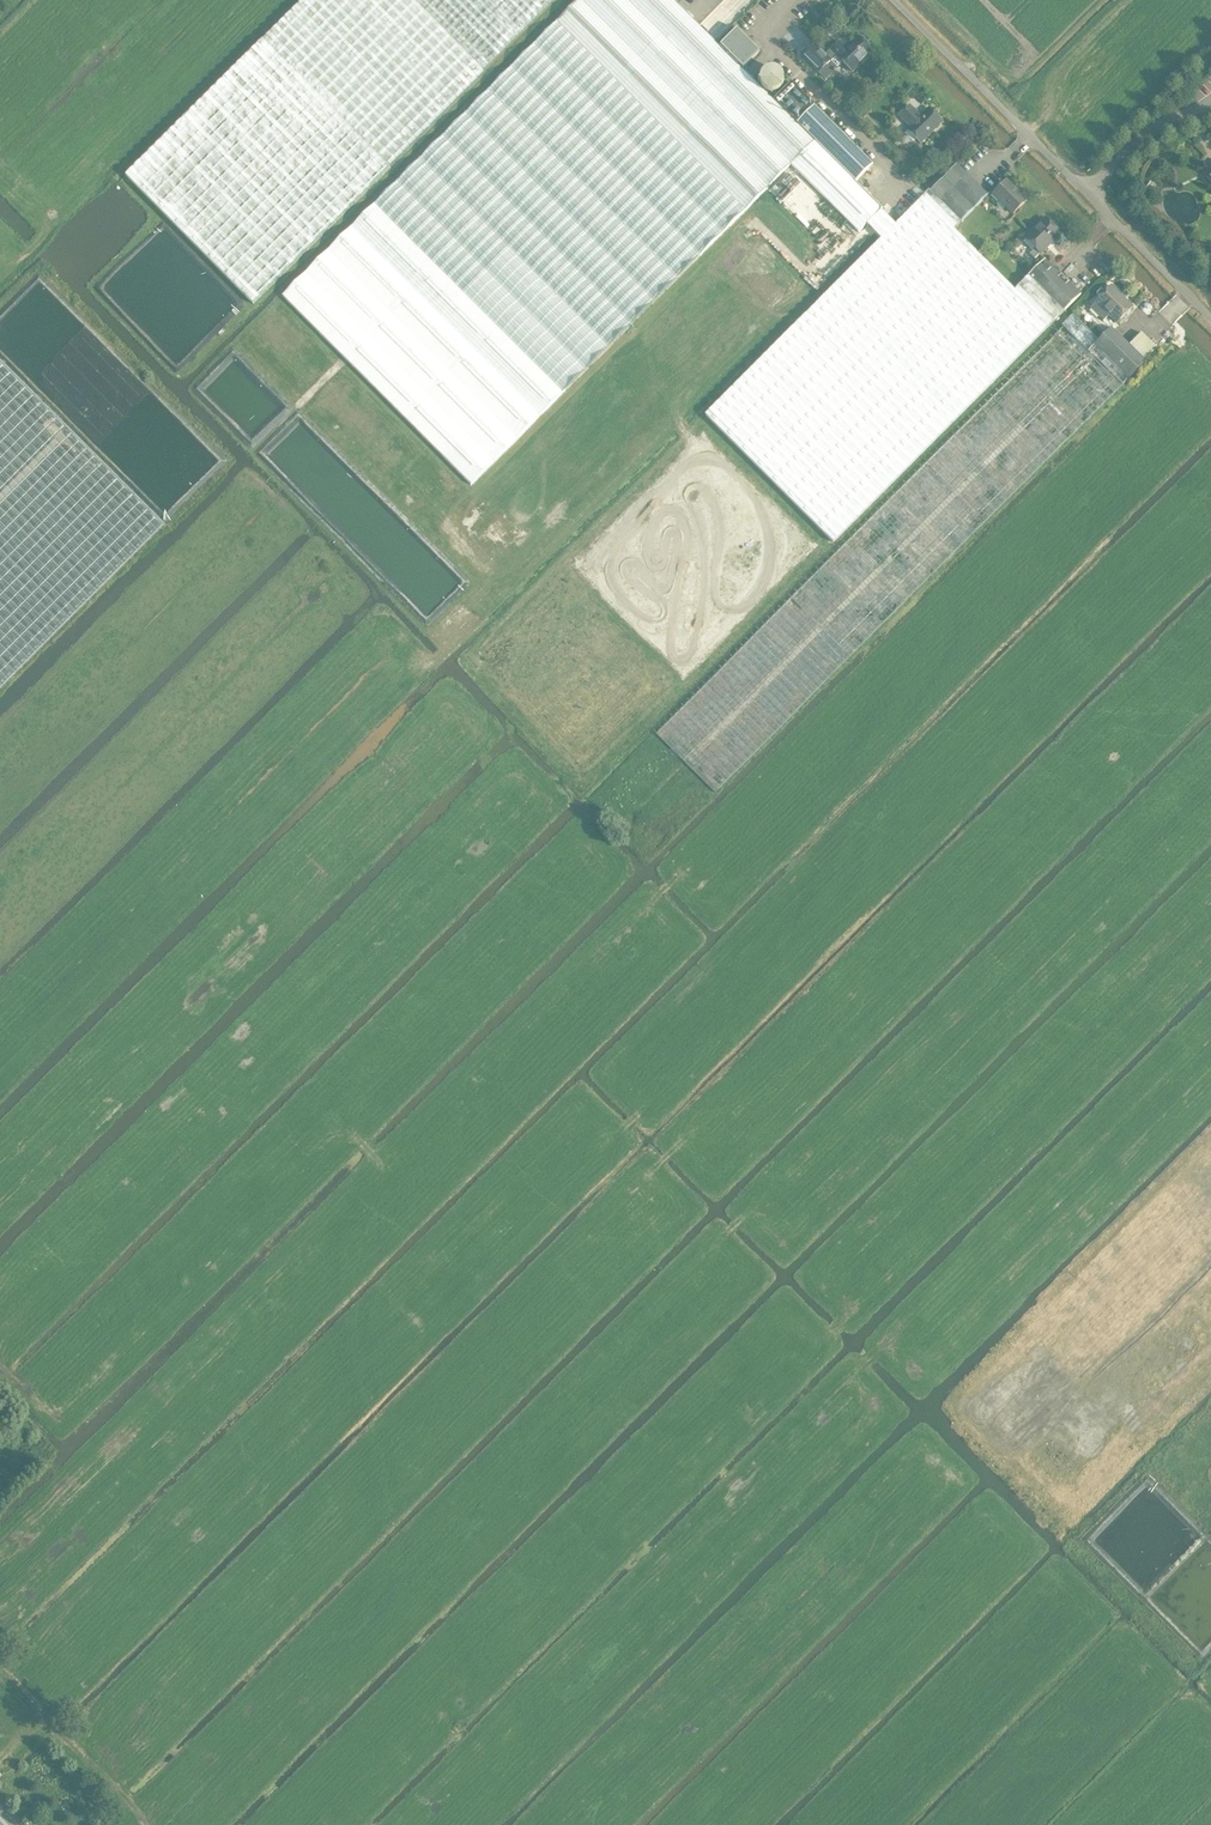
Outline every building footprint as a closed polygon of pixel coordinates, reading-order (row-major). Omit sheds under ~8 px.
[(264,40),(126,175),(253,304),(391,168),(557,0),(304,0),(264,40)] [(284,295),(346,358),(471,484),(598,358),(791,164),(815,141),(797,122),(774,99),(764,90),(763,89),(743,69),(719,46),(673,0),(578,0),(284,295)] [(720,46),(719,46),(743,69),(760,52),(737,29),(720,46)] [(832,61),(819,74),(825,80),(842,63),(852,73),(855,70),(873,52),(868,47),(868,44),(863,38),(860,38),(859,38),(847,49),(839,41),(830,50),(826,54),(832,61)] [(813,41),(800,54),(819,74),(832,61),(826,54),(813,41)] [(791,83),(774,99),(797,122),(814,105),(791,83)] [(851,102),(858,109),(868,100),(860,92),(851,102)] [(864,118),(872,110),(865,104),(858,112),(864,118)] [(814,105),(797,122),(815,141),(856,181),(873,165),(814,105)] [(907,129),(921,144),(943,122),(929,108),(921,116),(910,105),(899,116),(910,127),(907,129)] [(815,141),(791,164),(858,231),(866,223),(880,238),(894,224),(880,210),(882,208),(856,181),(815,141)] [(957,165),(930,191),(959,221),(960,222),(988,195),(957,165)] [(1013,214),(1027,200),(1007,180),(993,194),(1013,214)] [(717,402),(705,414),(772,481),(834,543),(901,475),(957,418),(1055,320),(1064,311),(1051,299),(1028,276),(1019,285),(1015,289),(953,227),(959,221),(930,191),(928,189),(894,224),(880,238),(717,402)] [(1041,254),(1061,234),(1054,227),(1054,224),(1050,221),(1047,221),(1045,219),(1026,239),(1036,249),(1030,254),(1035,259),(1041,254)] [(1045,259),(1028,276),(1051,299),(1064,311),(1077,298),(1081,294),(1045,259)] [(1096,302),(1090,308),(1104,321),(1110,315),(1117,323),(1125,314),(1128,314),(1131,310),(1131,308),(1133,307),(1111,286),(1110,288),(1108,288),(1104,291),(1105,293),(1096,302)] [(1129,379),(1095,344),(1099,340),(1074,315),(1063,326),(1064,327),(966,424),(662,729),(657,734),(715,793),(892,615),(900,607),(909,598),(953,554),(985,521),(1090,418),(1122,385),(1129,379)] [(1129,379),(1146,362),(1129,346),(1112,328),(1100,340),(1099,340),(1095,344),(1129,379)] [(1142,333),(1129,346),(1146,362),(1158,350),(1142,333)] [(164,525),(0,361),(0,689),(164,525)]
